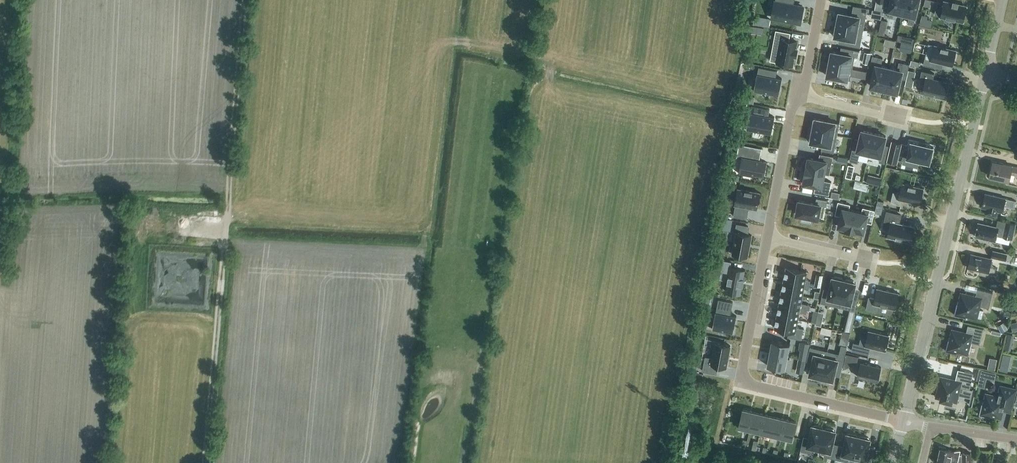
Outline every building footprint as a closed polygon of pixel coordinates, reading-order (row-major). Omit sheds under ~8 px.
[(804,7),(794,5),(792,4),(793,0),(775,0),(775,2),(778,2),(775,17),(801,22),(804,7)] [(887,16),(892,17),(893,11),(902,13),(905,0),(891,0),(887,16)] [(902,13),(909,15),(908,21),(913,22),(918,0),(905,0),(902,13)] [(943,8),(941,16),(963,21),(967,5),(959,3),(953,1),(953,2),(945,0),(945,2),(938,0),(937,6),(943,8)] [(867,8),(853,5),(852,15),(839,12),(839,14),(837,14),(836,22),(837,22),(837,24),(863,29),(867,8)] [(875,7),(873,15),(884,18),(886,10),(875,7)] [(836,26),(835,26),(833,34),(835,34),(834,36),(847,38),(846,44),(860,47),(863,29),(837,24),(836,26)] [(763,34),(764,27),(750,25),(748,31),(763,34)] [(796,56),(797,48),(796,48),(797,41),(789,40),(790,33),(776,30),(775,38),(773,48),(779,49),(776,61),(793,65),(794,56),(796,56)] [(913,44),(914,38),(906,36),(904,42),(913,44)] [(928,43),(923,64),(934,67),(935,61),(943,63),(952,65),(956,49),(928,43)] [(852,68),(855,56),(858,57),(859,50),(844,47),(843,53),(831,51),(829,63),(852,68)] [(865,52),(863,62),(870,63),(872,53),(865,52)] [(873,55),(869,70),(874,72),(871,86),(884,89),(889,68),(881,66),(883,58),(873,55)] [(889,68),(884,89),(897,92),(900,78),(906,79),(909,64),(899,61),(897,70),(889,68)] [(852,68),(829,63),(827,75),(850,80),(851,75),(866,78),(867,71),(852,68)] [(757,74),(754,90),(779,94),(782,78),(776,77),(777,70),(759,67),(757,74)] [(908,69),(906,78),(914,80),(916,71),(908,69)] [(921,70),(919,78),(925,79),(922,91),(944,97),(948,82),(933,79),(934,73),(921,70)] [(753,103),(755,96),(738,92),(737,100),(753,103)] [(750,112),(747,128),(771,133),(774,117),(768,116),(770,109),(751,105),(750,112)] [(813,120),(811,128),(813,128),(812,130),(837,135),(840,123),(815,118),(814,121),(813,120)] [(859,154),(868,156),(874,133),(862,130),(859,141),(854,140),(850,160),(857,162),(859,154)] [(810,132),(809,140),(810,140),(810,142),(823,145),(822,151),(834,153),(837,135),(812,131),(812,133),(810,132)] [(874,133),(868,156),(880,159),(879,162),(884,163),(887,148),(883,147),(885,135),(874,133)] [(897,163),(902,143),(892,141),(887,160),(897,163)] [(905,147),(902,159),(903,159),(902,163),(918,167),(919,160),(930,162),(930,160),(931,161),(933,154),(932,154),(933,146),(911,141),(909,148),(905,147)] [(759,160),(762,147),(739,143),(736,158),(741,159),(747,160),(745,174),(754,176),(755,173),(763,174),(766,162),(759,160)] [(806,164),(805,170),(824,173),(830,174),(831,168),(833,156),(820,153),(819,159),(808,157),(807,165),(806,164)] [(1012,166),(1012,165),(993,161),(989,176),(1009,180),(1010,173),(1016,174),(1016,167),(1012,166)] [(805,175),(804,182),(815,185),(814,192),(829,194),(831,181),(823,179),(824,173),(805,170),(804,175),(805,175)] [(893,191),(891,202),(901,205),(903,199),(920,203),(923,188),(902,183),(900,193),(893,191)] [(736,202),(733,213),(747,216),(748,208),(748,205),(757,207),(760,190),(738,185),(734,202),(736,202)] [(1014,207),(1016,201),(1005,198),(985,193),(982,207),(986,208),(985,214),(997,217),(998,210),(1002,211),(1004,204),(1014,207)] [(799,200),(796,214),(818,218),(821,205),(826,206),(828,200),(817,197),(815,203),(799,200)] [(838,201),(835,214),(841,216),(838,226),(846,228),(846,229),(851,230),(855,210),(849,209),(850,204),(838,201)] [(855,210),(851,230),(856,231),(856,230),(864,232),(866,222),(872,223),(875,210),(863,207),(862,212),(855,210)] [(887,211),(884,225),(889,226),(887,236),(896,238),(895,240),(902,242),(902,239),(911,241),(914,226),(899,223),(901,214),(887,211)] [(1012,238),(1015,224),(997,220),(996,226),(978,222),(975,236),(995,241),(997,235),(1012,238)] [(736,232),(732,253),(748,256),(749,248),(749,247),(750,244),(752,235),(747,234),(748,226),(737,224),(735,232),(736,232)] [(877,244),(881,228),(874,227),(870,243),(877,244)] [(1011,261),(1012,255),(1007,254),(1007,253),(992,250),(991,257),(1006,260),(1011,261)] [(995,274),(996,267),(990,265),(992,258),(971,253),(968,267),(980,270),(979,273),(980,274),(988,276),(989,272),(995,274)] [(724,263),(723,267),(724,267),(729,268),(727,280),(725,290),(741,293),(742,285),(743,285),(744,278),(745,270),(730,267),(731,261),(725,260),(724,263)] [(810,280),(806,279),(807,271),(786,267),(784,279),(805,283),(810,284),(810,280)] [(817,273),(814,285),(821,287),(823,274),(817,273)] [(824,288),(820,302),(838,306),(844,280),(842,279),(843,278),(835,276),(834,277),(832,277),(829,289),(824,288)] [(804,288),(809,289),(810,284),(805,283),(784,279),(782,291),(802,296),(804,288)] [(846,279),(846,280),(844,280),(838,306),(847,308),(855,310),(859,296),(853,295),(855,288),(856,282),(854,282),(854,281),(846,279)] [(865,297),(862,308),(874,311),(875,304),(891,308),(895,292),(873,287),(871,298),(865,297)] [(989,307),(993,292),(977,288),(975,296),(962,293),(959,303),(957,302),(954,314),(966,317),(966,314),(976,317),(979,305),(989,307)] [(811,305),(801,303),(802,296),(782,291),(779,303),(800,308),(807,309),(810,309),(810,305),(811,305)] [(710,304),(711,297),(702,295),(701,302),(710,304)] [(716,312),(713,328),(733,332),(736,316),(730,315),(733,301),(718,299),(716,312)] [(798,319),(799,312),(806,313),(807,309),(800,308),(779,303),(777,315),(798,319)] [(847,308),(842,330),(850,331),(855,313),(855,310),(847,308)] [(804,328),(796,326),(798,319),(777,315),(775,327),(789,330),(788,336),(801,339),(804,328)] [(980,344),(983,328),(968,325),(966,333),(953,330),(951,339),(948,339),(945,350),(957,353),(957,350),(967,353),(970,341),(980,344)] [(890,347),(894,332),(874,328),(872,337),(865,335),(864,340),(858,339),(856,347),(873,351),(875,344),(890,347)] [(850,344),(852,332),(844,331),(842,342),(850,344)] [(1010,332),(1007,347),(1013,348),(1016,333),(1010,332)] [(772,340),(770,353),(788,356),(790,344),(772,340)] [(807,355),(810,343),(800,341),(798,349),(800,349),(799,353),(807,355)] [(705,357),(703,370),(717,373),(718,365),(727,367),(728,360),(729,356),(731,345),(715,342),(712,358),(705,357)] [(847,346),(841,344),(839,353),(828,350),(821,377),(823,377),(823,379),(831,381),(831,379),(833,380),(836,367),(842,369),(847,346)] [(821,377),(828,350),(810,346),(807,360),(812,362),(809,374),(811,375),(811,376),(819,378),(819,377),(820,377),(821,377)] [(857,361),(859,355),(846,352),(845,358),(857,361)] [(788,356),(770,353),(767,365),(785,368),(788,356)] [(861,362),(857,376),(878,381),(882,367),(861,362)] [(696,372),(697,364),(691,363),(689,371),(696,372)] [(990,378),(992,371),(982,368),(980,375),(990,378)] [(970,389),(973,373),(958,369),(955,380),(941,377),(937,396),(941,397),(940,400),(951,402),(952,400),(956,401),(959,386),(970,389)] [(730,380),(731,375),(719,372),(718,378),(730,380)] [(982,403),(979,414),(990,417),(991,415),(1000,417),(1002,410),(1010,412),(1012,406),(1016,389),(1001,385),(998,397),(987,394),(984,404),(982,403)] [(749,429),(753,412),(743,409),(738,427),(749,429)] [(760,432),(764,414),(753,412),(749,429),(760,432)] [(775,417),(764,414),(760,432),(771,434),(775,417)] [(775,417),(771,434),(781,437),(785,419),(775,417)] [(796,422),(785,419),(781,437),(792,439),(796,422)] [(819,450),(824,428),(822,428),(822,427),(814,425),(814,426),(812,425),(809,437),(804,436),(800,450),(811,453),(813,448),(819,450)] [(824,456),(835,459),(838,444),(833,443),(836,431),(834,430),(834,429),(826,428),(826,429),(824,428),(819,450),(825,451),(824,456)] [(835,459),(852,462),(858,436),(857,436),(857,435),(849,433),(849,434),(847,434),(844,445),(838,444),(835,459)] [(852,462),(854,462),(871,462),(874,452),(867,451),(870,439),(868,439),(868,438),(861,436),(860,437),(858,436),(852,462)] [(951,450),(946,449),(946,447),(939,446),(937,454),(939,455),(937,462),(939,462),(957,462),(962,462),(971,462),(971,452),(962,453),(962,455),(959,454),(960,450),(954,451),(951,450)]
